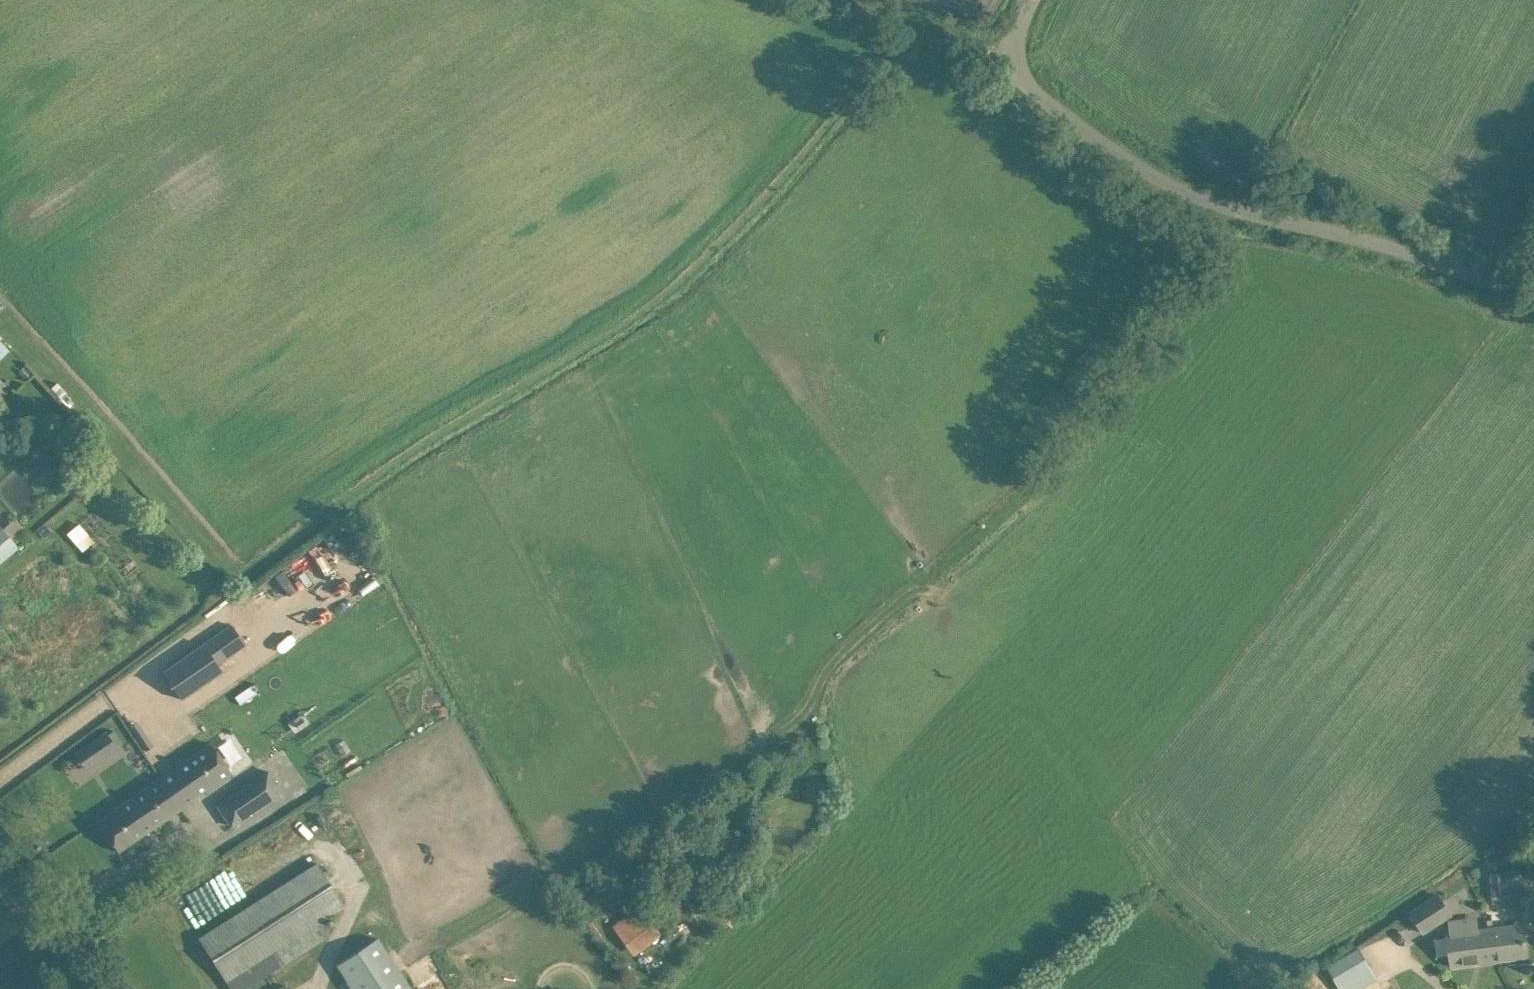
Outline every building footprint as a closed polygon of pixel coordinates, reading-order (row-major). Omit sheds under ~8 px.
[(9,348),(0,338),(0,357),(9,348)] [(86,553),(99,542),(83,521),(69,531),(86,553)] [(4,557),(17,544),(2,527),(0,528),(0,560),(4,557)] [(232,624),(162,672),(181,698),(207,680),(213,688),(202,695),(223,725),(266,695),(246,665),(227,678),(217,663),(245,644),(232,624)] [(106,732),(76,753),(86,768),(116,747),(115,746),(107,734),(106,732)] [(118,851),(135,840),(232,773),(210,742),(114,809),(97,821),(118,851)] [(284,791),(269,768),(217,804),(232,826),(284,791)] [(216,927),(200,938),(226,979),(320,918),(345,902),(319,861),(216,927)] [(1494,903),(1520,899),(1518,884),(1507,886),(1505,872),(1490,874),(1492,888),(1494,903)] [(1453,915),(1439,892),(1409,912),(1423,935),(1453,915)] [(642,905),(615,923),(632,949),(659,929),(642,905)] [(1500,960),(1495,927),(1472,930),(1470,918),(1450,921),(1451,933),(1447,933),(1451,966),(1500,960)] [(1523,924),(1495,927),(1500,960),(1527,956),(1523,924)] [(378,938),(338,964),(354,988),(412,988),(378,938)] [(1327,967),(1340,988),(1359,988),(1377,978),(1359,948),(1327,967)]
